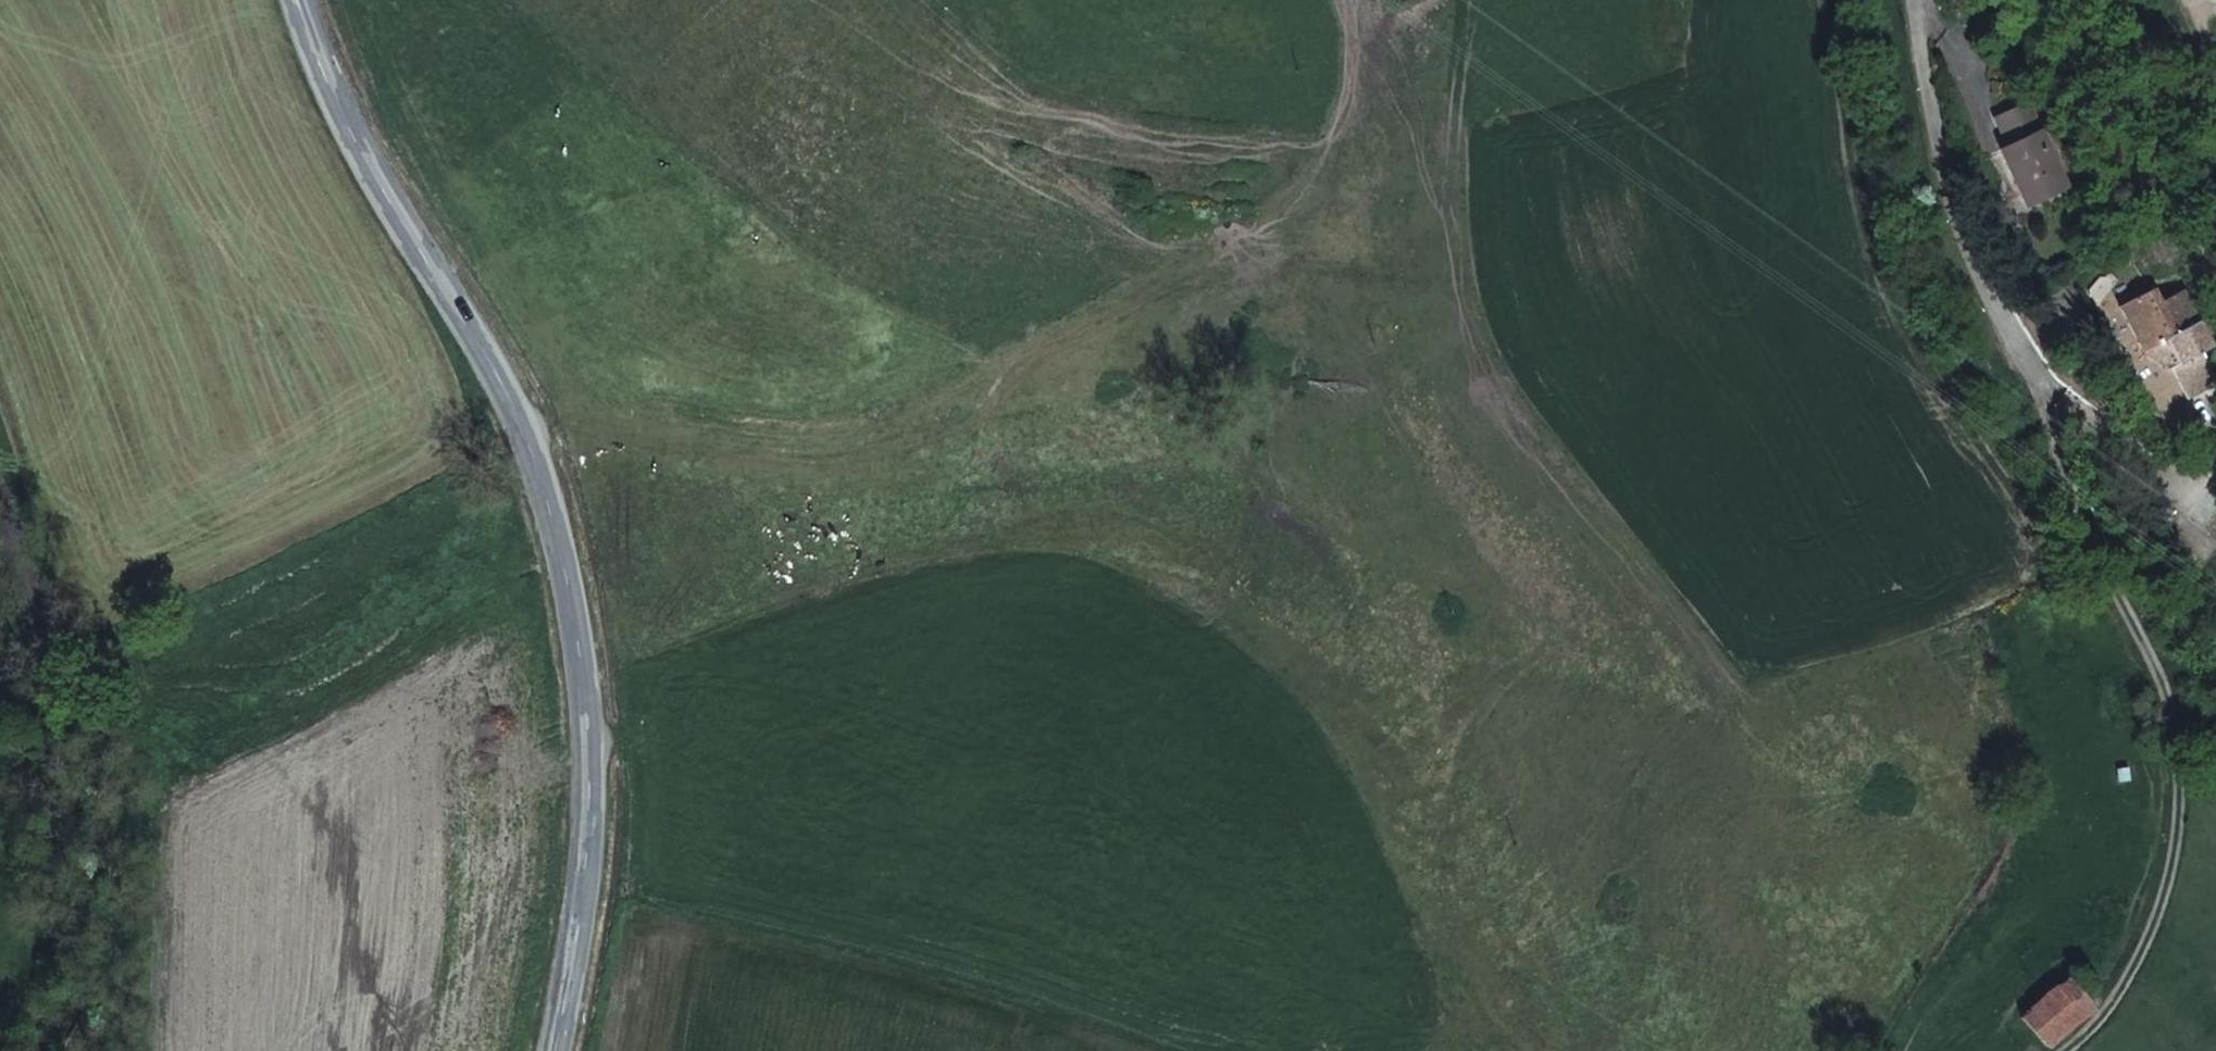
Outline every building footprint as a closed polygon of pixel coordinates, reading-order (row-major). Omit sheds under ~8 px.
[(2027,206),(2068,188),(2030,104),(1997,120),(2010,148),(2002,151),(2027,206)] [(2214,347),(2185,291),(2163,303),(2157,289),(2122,307),(2144,349),(2168,365),(2173,363),(2189,393),(2215,379),(2215,378),(2203,352),(2214,347)] [(2094,1003),(2069,976),(2024,1017),(2049,1044),(2094,1003)]
